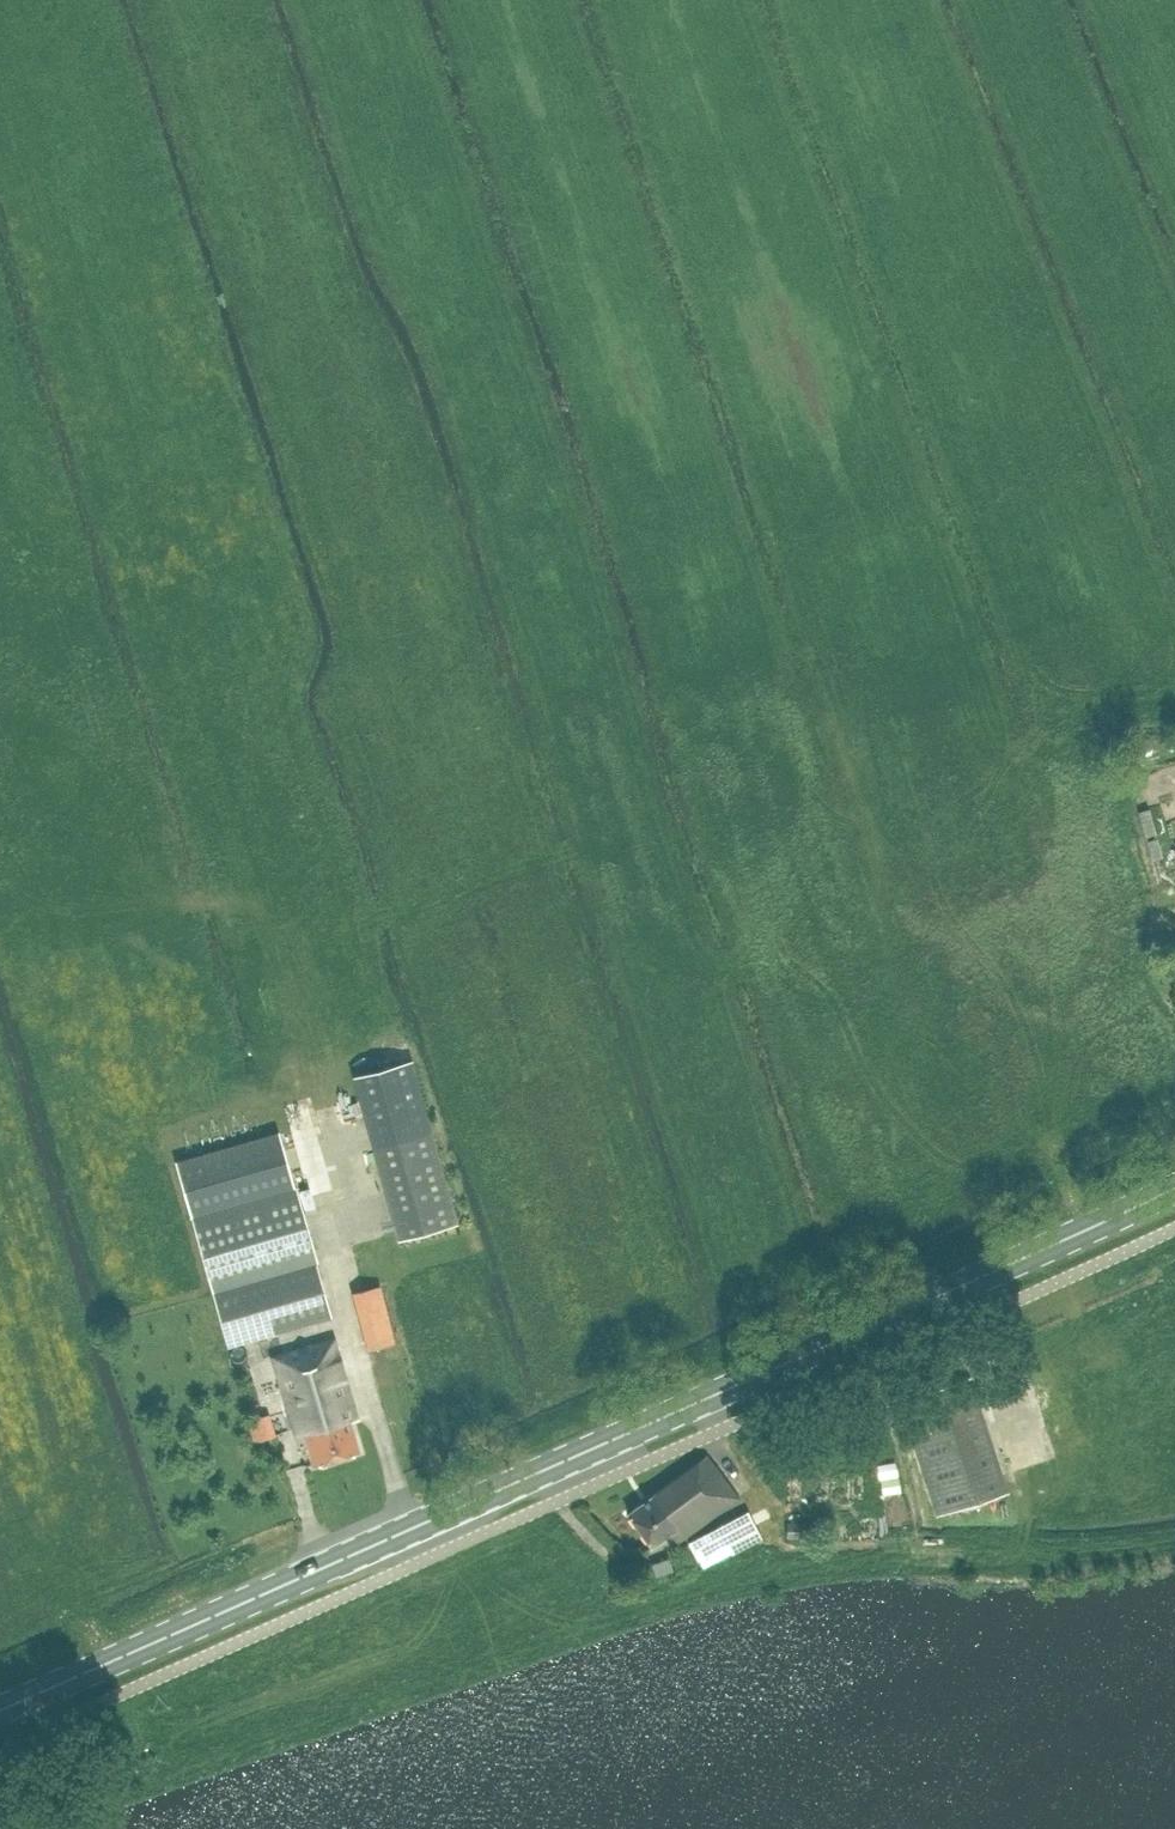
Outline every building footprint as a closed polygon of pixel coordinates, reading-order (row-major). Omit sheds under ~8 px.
[(1137,810),(1159,881),(1167,879),(1160,856),(1163,855),(1148,807),(1137,810)] [(1174,950),(1171,942),(1162,945),(1165,954),(1174,950)] [(350,1075),(398,1238),(455,1222),(408,1058),(350,1075)] [(173,1160),(211,1291),(227,1346),(331,1316),(315,1261),(277,1129),(173,1160)] [(370,1347),(393,1341),(378,1285),(355,1291),(370,1347)] [(333,1338),(272,1356),(295,1434),(304,1431),(313,1462),(356,1450),(347,1419),(356,1416),(333,1338)] [(898,1398),(936,1512),(1005,1490),(967,1375),(898,1398)] [(628,1511),(652,1544),(669,1532),(676,1542),(738,1496),(706,1453),(650,1493),(651,1494),(628,1511)] [(889,1470),(870,1473),(875,1501),(895,1497),(889,1470)] [(746,1512),(688,1542),(697,1559),(755,1528),(746,1512)]
